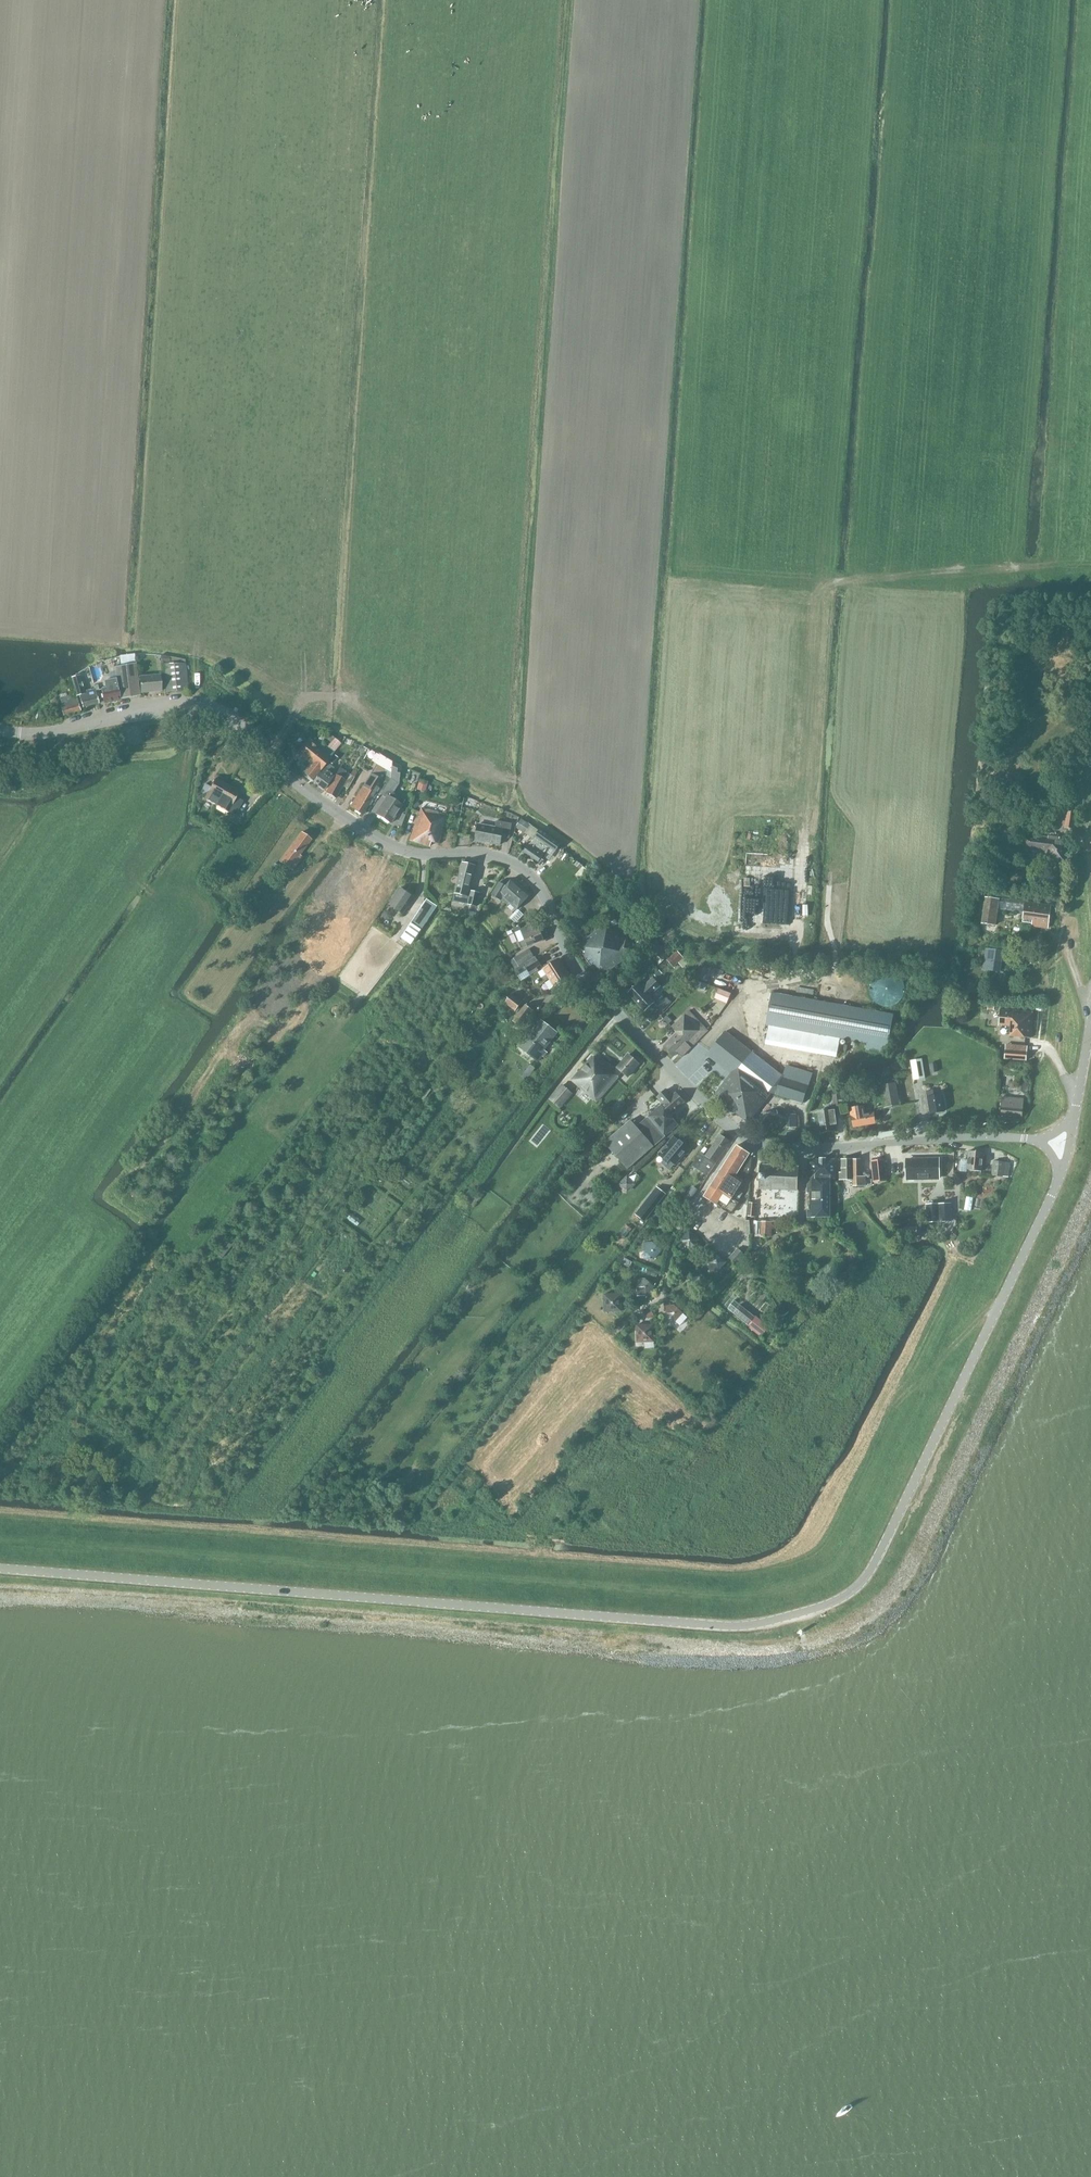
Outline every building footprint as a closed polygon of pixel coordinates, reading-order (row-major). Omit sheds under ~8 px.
[(106,689),(102,690),(105,703),(120,700),(120,699),(122,699),(137,696),(140,696),(136,663),(117,667),(118,679),(105,682),(106,689)] [(185,663),(163,663),(166,692),(188,690),(185,663)] [(80,675),(72,677),(74,687),(76,694),(77,696),(79,695),(83,707),(99,703),(96,690),(95,689),(85,691),(80,675)] [(161,691),(160,675),(140,676),(141,693),(161,691)] [(67,693),(59,695),(62,705),(61,706),(64,715),(81,710),(79,703),(77,696),(76,694),(68,696),(67,693)] [(327,747),(334,752),(341,743),(335,738),(327,747)] [(310,764),(304,772),(313,780),(331,758),(310,741),(299,755),(310,764)] [(386,798),(376,814),(391,823),(405,801),(393,793),(399,784),(400,766),(392,762),(391,773),(390,778),(380,794),(386,798)] [(319,773),(313,781),(324,790),(331,781),(330,781),(334,776),(330,773),(334,768),(328,764),(320,774),(319,773)] [(377,764),(350,807),(363,815),(372,801),(377,793),(380,795),(380,794),(390,778),(391,773),(377,764)] [(340,768),(326,792),(336,798),(343,786),(347,789),(354,777),(345,771),(340,768)] [(203,793),(201,796),(216,805),(228,785),(216,778),(211,787),(205,784),(200,792),(203,793)] [(228,785),(216,805),(228,812),(229,811),(235,815),(243,801),(236,797),(239,791),(228,785)] [(421,808),(409,841),(430,846),(431,842),(439,844),(446,815),(421,808)] [(1057,826),(1074,829),(1076,812),(1059,810),(1057,826)] [(476,840),(500,845),(502,837),(509,838),(512,824),(497,821),(495,827),(479,824),(476,840)] [(518,836),(528,842),(534,831),(517,822),(513,829),(520,832),(518,836)] [(523,853),(538,864),(550,847),(556,851),(561,844),(540,830),(523,853)] [(279,861),(292,871),(302,857),(300,855),(311,840),(302,833),(279,861)] [(1034,854),(1038,851),(1046,852),(1045,861),(1066,864),(1068,853),(1071,854),(1072,844),(1059,842),(1060,837),(1048,836),(1048,837),(1024,834),(1022,849),(1031,850),(1034,854)] [(455,894),(464,896),(463,903),(476,906),(480,893),(469,890),(475,866),(463,863),(455,894)] [(344,874),(325,901),(337,909),(333,914),(345,922),(367,890),(344,874)] [(497,886),(492,895),(501,900),(501,899),(503,897),(510,903),(517,909),(531,894),(513,878),(507,886),(500,881),(497,886)] [(400,889),(389,905),(403,914),(414,898),(400,889)] [(745,913),(714,913),(715,924),(763,923),(763,890),(729,890),(729,898),(745,897),(745,913)] [(986,898),(983,924),(996,925),(998,909),(1024,913),(1023,922),(1032,923),(1032,925),(1048,928),(1051,906),(1025,903),(1026,901),(999,898),(999,899),(986,898)] [(401,937),(411,944),(437,906),(427,899),(401,937)] [(519,924),(513,928),(519,942),(522,949),(527,947),(544,940),(539,929),(534,931),(531,925),(521,929),(519,924)] [(606,925),(577,946),(585,957),(592,967),(593,967),(600,977),(636,950),(627,937),(622,941),(615,932),(613,933),(606,925)] [(656,967),(670,955),(650,932),(636,944),(656,967)] [(529,949),(510,961),(516,969),(534,958),(529,949)] [(987,950),(986,956),(989,956),(987,969),(1000,971),(1002,952),(987,950)] [(667,960),(674,967),(684,958),(677,951),(667,960)] [(516,969),(514,970),(518,976),(527,970),(529,972),(541,964),(536,957),(534,958),(516,969)] [(560,958),(543,969),(555,987),(571,977),(560,958)] [(905,992),(905,989),(905,985),(904,982),(902,979),(900,976),(897,974),(894,973),(891,972),(887,971),(884,972),(881,973),(878,974),(875,976),(873,979),(871,982),(870,985),(870,989),(870,992),(871,995),(873,998),(875,1001),(878,1003),(881,1005),(884,1006),(887,1006),(891,1006),(894,1005),(897,1003),(900,1001),(902,998),(904,995),(905,992)] [(629,993),(645,1011),(655,1002),(650,996),(661,986),(653,977),(642,988),(638,984),(629,993)] [(731,993),(719,989),(715,998),(727,1003),(731,993)] [(805,990),(804,998),(823,1000),(824,992),(805,990)] [(866,1050),(881,1053),(882,1050),(885,1051),(886,1047),(888,1047),(894,1015),(771,993),(766,1025),(769,1025),(840,1038),(867,1043),(866,1050)] [(505,1003),(516,1011),(522,1002),(512,994),(505,1003)] [(658,1006),(663,1011),(672,1002),(666,997),(658,1006)] [(328,1014),(337,1012),(336,1005),(326,1008),(328,1014)] [(513,1021),(520,1026),(533,1010),(526,1005),(513,1021)] [(1031,1038),(1033,1012),(1000,1009),(999,1025),(1011,1026),(1010,1037),(1031,1038)] [(677,1032),(664,1046),(674,1056),(678,1052),(682,1057),(695,1044),(708,1031),(689,1011),(672,1027),(677,1032)] [(545,1050),(557,1033),(540,1020),(527,1037),(524,1034),(520,1039),(522,1040),(517,1046),(538,1062),(542,1056),(544,1057),(548,1052),(545,1050)] [(726,1031),(707,1055),(731,1074),(714,1096),(727,1106),(726,1109),(734,1114),(736,1113),(749,1123),(771,1094),(803,1103),(813,1074),(787,1066),(783,1079),(779,1076),(780,1074),(726,1031)] [(1005,1049),(1005,1059),(1027,1060),(1027,1051),(1005,1049)] [(579,1074),(573,1081),(597,1102),(622,1072),(628,1077),(639,1063),(629,1054),(614,1072),(601,1060),(600,1062),(593,1056),(578,1073),(579,1074)] [(922,1059),(911,1061),(914,1080),(926,1078),(922,1059)] [(1017,1091),(1028,1092),(1029,1082),(1018,1081),(1017,1091)] [(881,1086),(885,1107),(899,1105),(896,1083),(881,1086)] [(550,1100),(559,1108),(572,1094),(562,1086),(550,1100)] [(604,1143),(627,1169),(678,1125),(669,1115),(683,1102),(675,1093),(672,1096),(666,1089),(657,1098),(663,1104),(637,1127),(630,1120),(604,1143)] [(926,1091),(930,1114),(944,1112),(941,1095),(934,1096),(933,1090),(926,1091)] [(841,1093),(832,1094),(834,1108),(827,1108),(827,1111),(818,1112),(820,1132),(834,1131),(833,1125),(837,1124),(835,1112),(843,1111),(841,1093)] [(1002,1097),(1001,1117),(1023,1118),(1024,1098),(1002,1097)] [(865,1113),(864,1105),(850,1108),(853,1127),(876,1123),(874,1112),(865,1113)] [(674,1136),(658,1155),(666,1161),(664,1164),(670,1169),(674,1164),(675,1165),(687,1151),(681,1147),(683,1144),(674,1136)] [(691,1164),(707,1176),(730,1144),(720,1136),(705,1157),(699,1153),(691,1164)] [(737,1146),(705,1196),(731,1213),(738,1203),(732,1199),(750,1169),(752,1155),(737,1146)] [(967,1170),(982,1171),(984,1152),(968,1151),(967,1170)] [(908,1178),(908,1180),(916,1179),(916,1178),(939,1178),(939,1159),(919,1160),(919,1158),(912,1158),(912,1160),(907,1160),(907,1178),(908,1178)] [(811,1210),(808,1210),(808,1217),(830,1217),(831,1178),(835,1178),(835,1159),(826,1159),(821,1159),(811,1159),(811,1178),(808,1178),(808,1193),(811,1193),(811,1210)] [(840,1172),(840,1186),(866,1186),(866,1176),(861,1176),(861,1159),(841,1159),(842,1172),(840,1172)] [(871,1160),(874,1182),(887,1181),(885,1159),(871,1160)] [(993,1162),(992,1175),(1009,1177),(1010,1163),(993,1162)] [(799,1192),(800,1191),(798,1189),(799,1168),(801,1166),(800,1166),(798,1167),(790,1167),(790,1165),(789,1165),(789,1167),(781,1166),(781,1165),(780,1165),(780,1166),(772,1166),(772,1164),(771,1164),(771,1166),(761,1165),(759,1164),(760,1166),(760,1188),(758,1189),(758,1190),(760,1189),(770,1189),(770,1191),(771,1191),(771,1189),(779,1189),(779,1191),(780,1191),(780,1189),(788,1190),(788,1191),(789,1192),(789,1190),(798,1190),(799,1192)] [(636,1214),(644,1221),(666,1194),(660,1189),(648,1204),(645,1202),(636,1214)] [(469,1212),(479,1198),(468,1190),(458,1205),(469,1212)] [(928,1204),(928,1222),(950,1221),(950,1204),(928,1204)] [(755,1221),(755,1236),(771,1237),(772,1221),(755,1221)] [(680,1234),(678,1241),(682,1241),(690,1241),(690,1249),(691,1249),(696,1253),(702,1246),(701,1246),(697,1242),(699,1240),(690,1232),(681,1232),(682,1234),(680,1234)] [(653,1242),(644,1242),(645,1251),(645,1259),(654,1259),(662,1250),(653,1242)] [(738,1248),(729,1258),(736,1263),(745,1254),(738,1248)] [(717,1254),(708,1255),(709,1263),(710,1263),(710,1271),(718,1271),(718,1272),(727,1262),(717,1254)] [(691,1267),(682,1268),(682,1277),(691,1276),(692,1285),(692,1284),(700,1276),(691,1267)] [(646,1278),(637,1279),(638,1287),(638,1296),(647,1296),(652,1290),(655,1287),(646,1278)] [(622,1294),(604,1294),(604,1303),(613,1311),(622,1311),(622,1294)] [(727,1311),(761,1339),(769,1330),(735,1302),(727,1311)] [(675,1304),(666,1305),(666,1314),(675,1313),(675,1322),(676,1321),(680,1325),(688,1317),(683,1313),(684,1313),(675,1304)] [(654,1324),(637,1325),(637,1333),(646,1342),(654,1342),(655,1342),(654,1324)] [(811,1633),(805,1635),(807,1646),(813,1644),(811,1633)]
